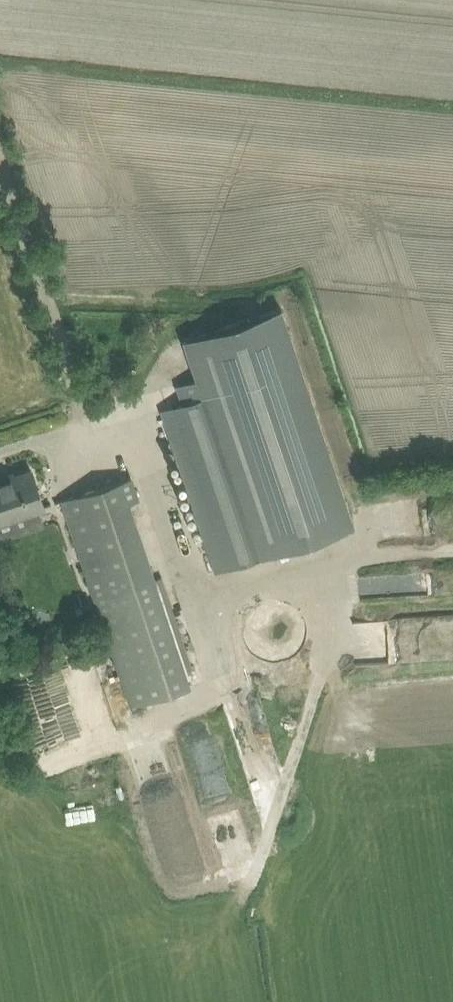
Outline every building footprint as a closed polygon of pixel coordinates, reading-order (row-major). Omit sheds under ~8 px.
[(176,384),(182,403),(162,409),(169,428),(216,571),(279,550),(353,524),(353,523),(347,508),(279,308),(278,307),(182,340),(194,377),(195,378),(176,384)] [(103,376),(102,388),(115,390),(116,378),(103,376)] [(0,479),(0,520),(44,506),(32,469),(0,479)] [(61,499),(68,520),(69,522),(130,501),(140,498),(132,475),(61,499)] [(191,685),(155,578),(94,598),(130,705),(191,685)] [(285,592),(239,615),(261,660),(308,638),(285,592)]
